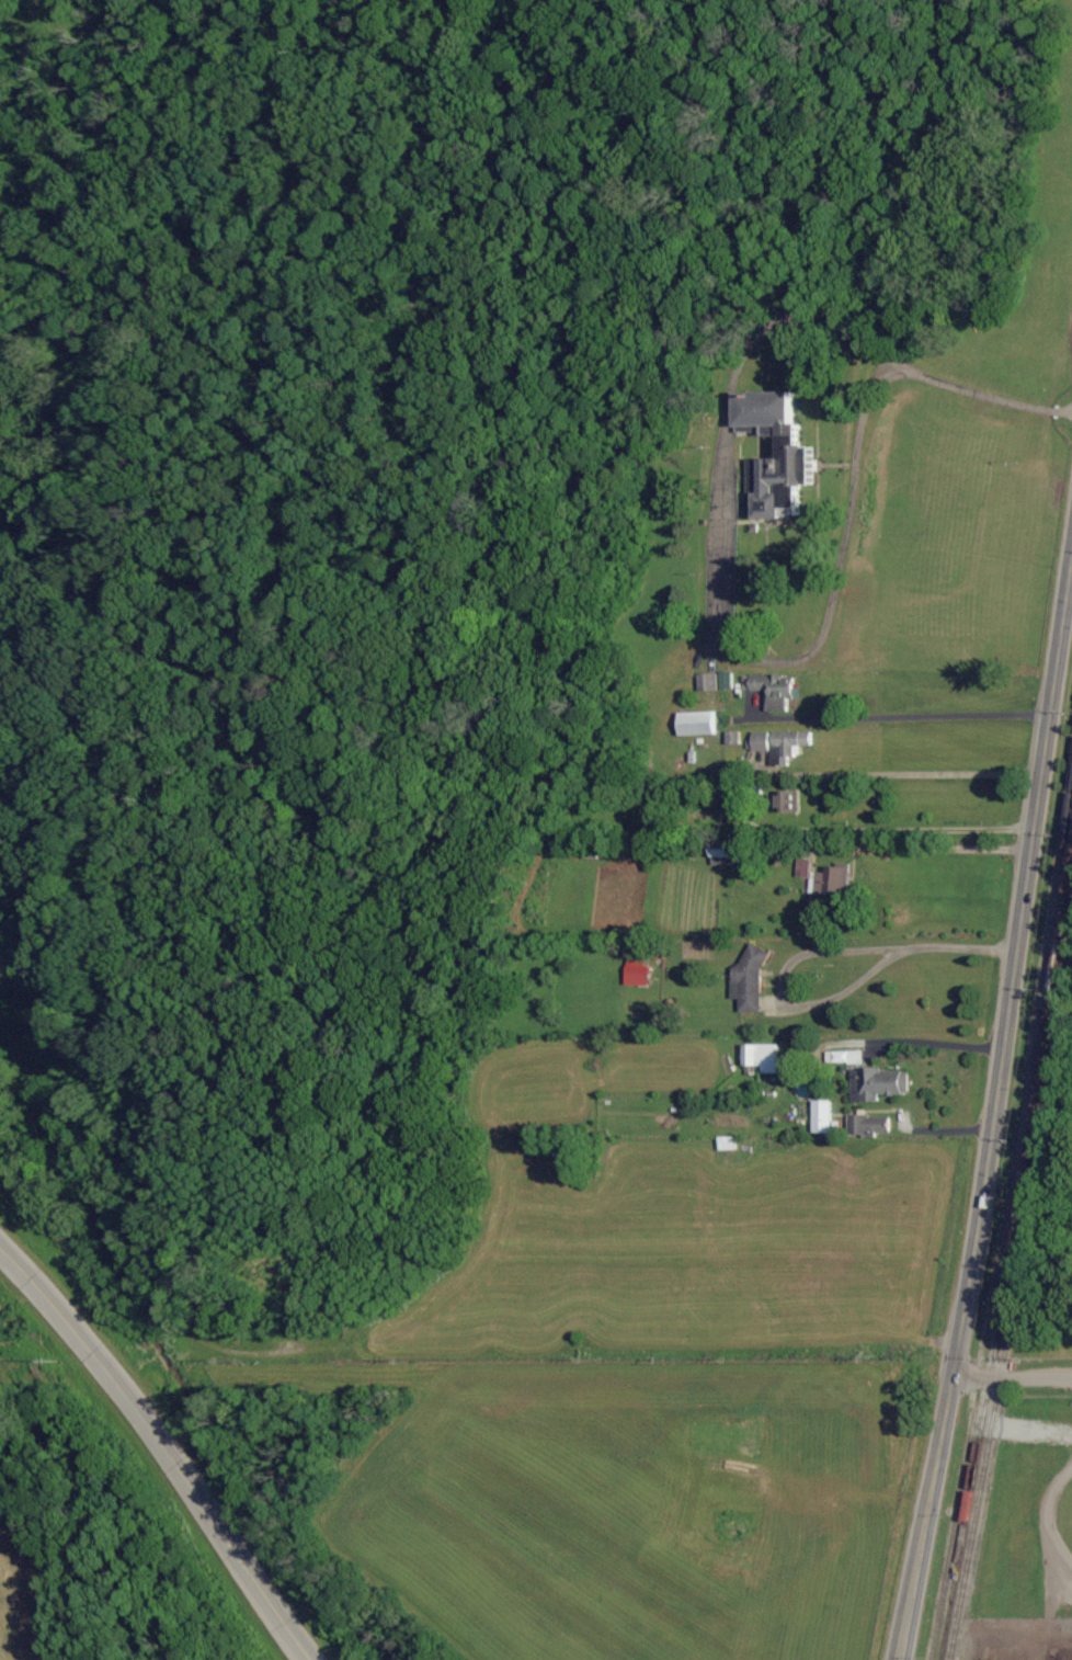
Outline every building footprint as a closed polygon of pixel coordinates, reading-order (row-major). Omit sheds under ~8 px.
[(734,392),(735,432),(763,431),(763,436),(780,435),(780,457),(747,458),(748,493),(755,493),(756,517),(801,516),(800,485),(814,484),(813,444),(800,445),(800,422),(793,422),(793,390),(734,392)] [(720,689),(733,688),(732,671),(719,672),(720,689)] [(717,673),(697,674),(698,691),(718,689),(717,673)] [(767,690),(768,711),(789,710),(789,699),(797,698),(797,675),(742,676),(743,691),(767,690)] [(715,711),(678,712),(679,735),(715,734),(715,711)] [(770,751),(770,732),(752,731),(752,751),(770,751)] [(814,745),(813,731),(774,732),(775,744),(772,744),(772,764),(784,763),(783,757),(795,756),(795,745),(814,745)] [(800,791),(777,790),(777,811),(800,812),(800,791)] [(712,845),(711,864),(733,864),(733,846),(712,845)] [(811,871),(809,894),(808,894),(807,912),(826,914),(828,889),(848,891),(850,867),(826,865),(826,872),(811,871)] [(731,998),(739,998),(739,1012),(762,1012),(763,947),(746,947),(746,965),(731,965),(731,998)] [(625,984),(647,986),(648,959),(626,958),(625,984)] [(743,1044),(743,1066),(761,1065),(761,1073),(778,1073),(777,1044),(743,1044)] [(826,1051),(826,1064),(863,1063),(863,1050),(826,1051)] [(851,1102),(878,1101),(878,1095),(911,1094),(910,1068),(851,1070),(851,1102)] [(831,1100),(812,1100),(812,1133),(831,1133),(831,1100)] [(887,1133),(888,1116),(848,1115),(848,1135),(876,1136),(876,1133),(887,1133)] [(736,1150),(736,1136),(719,1136),(719,1150),(736,1150)]
